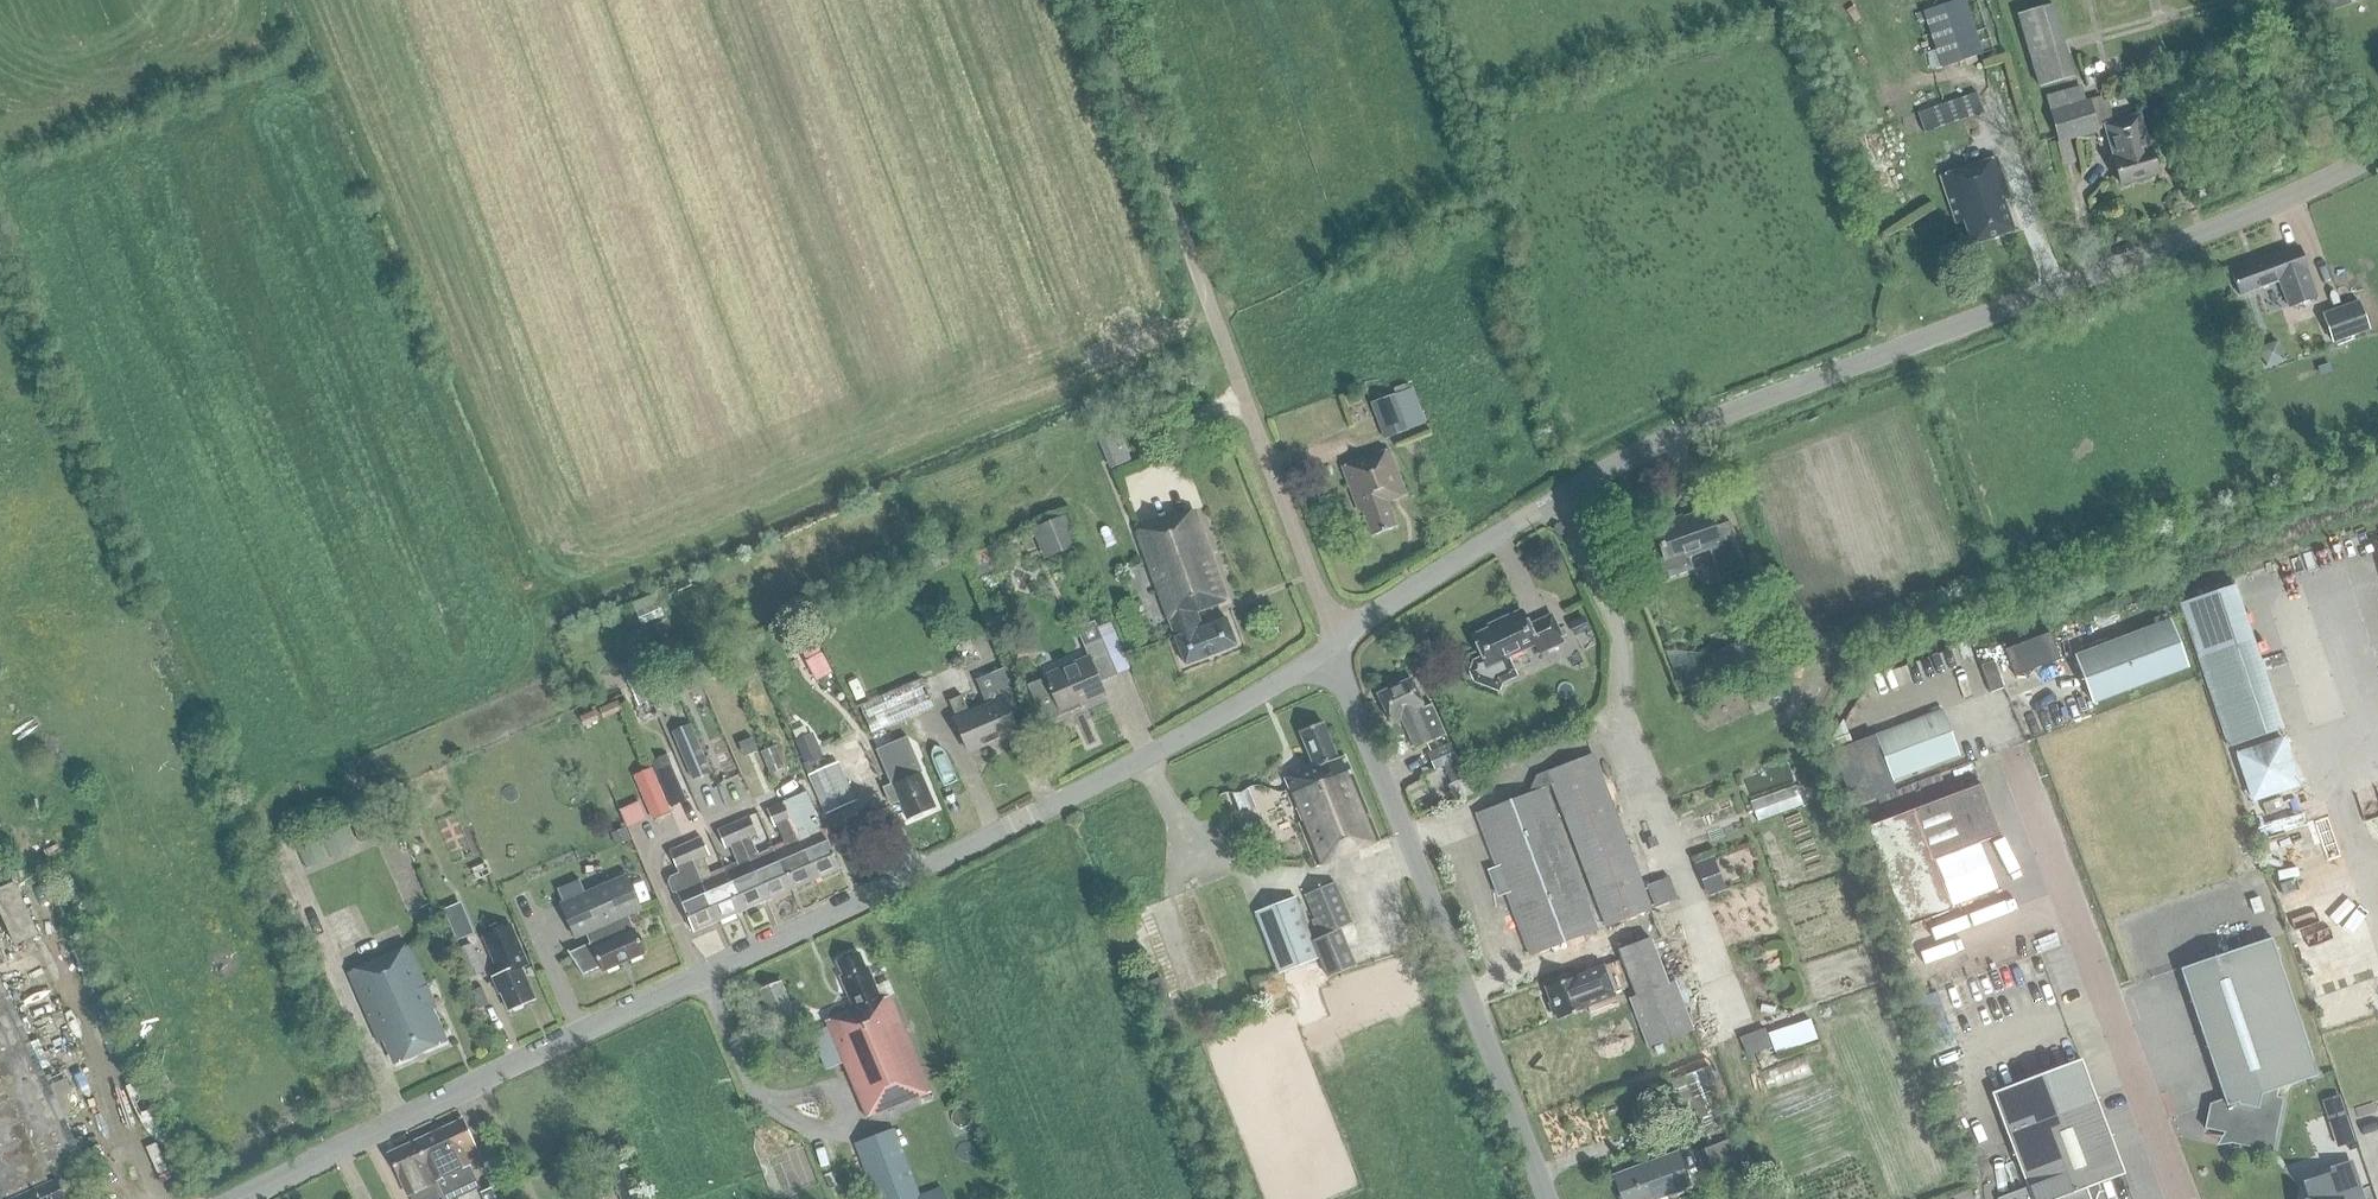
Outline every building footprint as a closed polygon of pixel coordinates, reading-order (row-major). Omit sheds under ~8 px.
[(1938,49),(1944,66),(1983,53),(1965,0),(1955,0),(1923,11),(1936,50),(1938,49)] [(2304,21),(2367,0),(2297,0),(2304,21)] [(2017,14),(2039,88),(2075,77),(2054,4),(2017,14)] [(1917,110),(1923,130),(1983,111),(1977,90),(1917,110)] [(2079,90),(2046,104),(2057,143),(2062,141),(2096,131),(2087,101),(2083,102),(2079,90)] [(2148,149),(2138,115),(2105,125),(2115,159),(2113,159),(2121,186),(2158,176),(2150,149),(2148,149)] [(1956,224),(1963,222),(1972,247),(2012,233),(2002,202),(2007,200),(1993,160),(1940,179),(1956,224)] [(2239,296),(2278,281),(2288,308),(2316,297),(2297,247),(2284,252),(2284,251),(2230,271),(2239,296)] [(2323,314),(2334,343),(2371,330),(2360,300),(2323,314)] [(1370,402),(1384,439),(1407,431),(1407,430),(1425,423),(1412,388),(1394,395),(1393,394),(1370,402)] [(1362,511),(1372,537),(1396,527),(1387,502),(1405,495),(1388,450),(1342,468),(1359,513),(1362,511)] [(1135,532),(1136,534),(1147,567),(1167,622),(1171,621),(1176,636),(1175,636),(1185,664),(1237,645),(1228,618),(1203,627),(1197,611),(1228,600),(1195,510),(1135,532)] [(1689,557),(1708,549),(1719,578),(1746,568),(1730,524),(1715,529),(1708,512),(1654,532),(1663,558),(1650,563),(1655,576),(1663,580),(1693,570),(1689,557)] [(1033,529),(1045,559),(1078,546),(1066,515),(1033,529)] [(2238,584),(2182,599),(2223,746),(2279,730),(2238,584)] [(1474,634),(1484,655),(1474,660),(1471,669),(1475,679),(1499,688),(1502,681),(1516,674),(1508,656),(1536,643),(1540,652),(1564,641),(1552,615),(1529,625),(1522,610),(1502,619),(1503,621),(1474,634)] [(1584,617),(1569,624),(1575,636),(1590,629),(1584,617)] [(2188,663),(2171,619),(2075,655),(2091,699),(2188,663)] [(1077,630),(1089,657),(1045,677),(1046,680),(1030,687),(1029,684),(1028,685),(1045,724),(1047,723),(1046,722),(1081,706),(1082,708),(1083,707),(1081,702),(1105,692),(1101,683),(1117,675),(1093,623),(1077,630)] [(2049,633),(2005,650),(2015,677),(2060,660),(2049,633)] [(811,636),(797,644),(806,660),(820,652),(811,636)] [(1677,681),(1682,691),(1689,688),(1688,685),(1715,676),(1720,674),(1711,654),(1707,655),(1666,652),(1677,681)] [(721,660),(697,669),(701,682),(726,673),(721,660)] [(970,714),(963,696),(949,701),(956,720),(969,751),(1017,731),(1011,715),(1028,708),(1010,667),(976,682),(987,707),(970,714)] [(694,670),(681,675),(688,691),(700,685),(694,670)] [(894,725),(933,708),(921,678),(881,695),(882,698),(860,707),(872,735),(894,725)] [(1377,695),(1387,719),(1388,718),(1391,725),(1401,720),(1414,749),(1432,741),(1432,742),(1445,735),(1431,704),(1430,704),(1430,705),(1424,708),(1411,679),(1377,695)] [(643,682),(630,687),(638,705),(650,700),(643,682)] [(599,710),(604,719),(622,711),(617,702),(599,710)] [(1942,707),(1875,733),(1892,778),(1959,752),(1942,707)] [(594,711),(579,718),(584,727),(598,721),(594,711)] [(1299,732),(1314,768),(1285,780),(1288,790),(1285,791),(1317,867),(1379,842),(1344,756),(1337,758),(1322,722),(1299,732)] [(692,780),(711,773),(690,724),(671,732),(692,780)] [(813,734),(793,742),(803,765),(822,756),(813,734)] [(2249,803),(2299,785),(2281,735),(2231,753),(2249,803)] [(862,738),(842,745),(855,779),(875,772),(862,738)] [(893,783),(908,817),(934,805),(907,742),(890,749),(903,779),(893,783)] [(1444,766),(1452,784),(1465,778),(1450,744),(1429,754),(1436,770),(1444,766)] [(785,767),(776,747),(762,753),(771,773),(785,767)] [(825,755),(822,756),(803,765),(825,816),(856,802),(838,763),(830,767),(825,755)] [(1547,772),(1552,785),(1606,927),(1650,910),(1591,755),(1547,772)] [(634,775),(653,820),(671,812),(652,768),(634,775)] [(671,808),(687,801),(673,770),(657,777),(671,808)] [(1999,832),(1980,782),(1867,824),(1876,848),(1870,850),(1877,869),(1883,866),(1905,925),(1952,907),(1933,857),(1999,832)] [(1755,819),(1802,804),(1796,785),(1749,800),(1755,819)] [(1498,895),(1506,892),(1530,956),(1597,930),(1543,788),(1528,794),(1477,814),(1497,868),(1489,871),(1498,895)] [(815,880),(840,869),(821,826),(807,793),(782,804),(790,821),(815,880)] [(406,796),(393,801),(397,810),(410,805),(406,796)] [(777,826),(790,821),(782,804),(766,811),(774,828),(777,826)] [(734,825),(741,842),(750,838),(757,835),(750,818),(734,825)] [(791,890),(815,880),(790,821),(777,826),(784,842),(772,848),(791,890)] [(741,842),(734,825),(718,832),(726,849),(730,847),(741,842)] [(616,832),(621,845),(631,840),(626,828),(616,832)] [(741,842),(767,901),(791,890),(772,848),(757,854),(750,838),(741,842)] [(693,863),(704,858),(709,856),(701,839),(685,846),(693,863)] [(724,868),(743,911),(767,901),(741,842),(730,847),(737,863),(724,868)] [(677,870),(693,863),(685,846),(669,853),(677,870)] [(1712,856),(1693,863),(1704,895),(1724,888),(1712,856)] [(693,863),(718,922),(743,911),(724,868),(711,874),(704,858),(693,863)] [(673,894),(676,892),(693,932),(718,922),(693,863),(677,870),(679,875),(670,878),(668,883),(673,894)] [(583,975),(599,968),(601,972),(644,953),(633,929),(633,930),(627,916),(640,911),(625,876),(560,904),(575,939),(586,935),(590,944),(569,953),(568,951),(566,951),(583,978),(584,977),(583,975)] [(1660,881),(1646,886),(1655,908),(1668,903),(1660,881)] [(18,943),(39,934),(16,882),(0,889),(0,903),(18,943)] [(1341,927),(1352,923),(1335,882),(1307,893),(1316,916),(1312,917),(1320,936),(1313,939),(1328,975),(1356,964),(1341,927)] [(1257,913),(1281,973),(1318,958),(1294,898),(1257,913)] [(455,940),(472,933),(459,901),(441,908),(455,940)] [(534,998),(522,968),(529,965),(511,925),(482,937),(497,973),(493,975),(500,992),(502,991),(509,1009),(534,998)] [(1674,978),(1669,981),(1651,936),(1618,949),(1636,995),(1629,998),(1648,1048),(1694,1030),(1674,978)] [(2232,1141),(2272,1149),(2282,1096),(2275,1095),(2277,1087),(2317,1073),(2271,936),(2180,967),(2224,1097),(2209,1101),(2204,1126),(2234,1132),(2232,1141)] [(484,971),(471,941),(457,947),(470,977),(484,971)] [(437,1006),(411,944),(351,971),(381,1042),(386,1039),(396,1062),(446,1041),(432,1008),(437,1006)] [(827,1021),(867,1119),(931,1092),(886,985),(878,989),(869,966),(866,967),(859,951),(839,960),(844,973),(841,974),(855,1008),(827,1021)] [(1552,1009),(1556,1018),(1596,1003),(1591,990),(1610,983),(1612,990),(1627,984),(1618,960),(1545,987),(1552,1009)] [(58,1179),(49,1183),(45,1174),(82,1158),(67,1126),(71,1124),(63,1107),(72,1095),(61,1086),(69,1074),(66,1069),(54,1074),(46,1077),(0,976),(0,1198),(67,1198),(58,1179)] [(793,1001),(790,1001),(781,980),(760,989),(769,1010),(763,1013),(768,1029),(799,1016),(793,1001)] [(1936,1040),(1961,1030),(1945,988),(1920,998),(1936,1040)] [(1745,1054),(1770,1048),(1766,1028),(1740,1034),(1745,1054)] [(1656,1048),(1659,1054),(1665,1051),(1663,1045),(1656,1048)] [(1768,1089),(1810,1074),(1803,1054),(1761,1070),(1768,1089)] [(2089,1193),(2094,1183),(2124,1171),(2081,1057),(1992,1091),(2027,1184),(1996,1196),(1997,1198),(2091,1198),(2089,1193)] [(1684,1078),(1705,1130),(1730,1121),(1709,1068),(1684,1078)] [(2339,1095),(2321,1101),(2325,1111),(2342,1105),(2339,1095)] [(427,1169),(431,1168),(434,1173),(430,1175),(433,1182),(437,1180),(446,1198),(451,1198),(476,1187),(466,1166),(471,1164),(465,1151),(476,1146),(463,1118),(414,1141),(427,1169)] [(941,1188),(919,1196),(895,1130),(858,1144),(878,1198),(946,1198),(941,1188)] [(1697,1152),(1705,1172),(1742,1158),(1735,1138),(1697,1152)] [(427,1169),(414,1141),(389,1153),(406,1191),(410,1189),(415,1198),(446,1198),(437,1180),(433,1182),(430,1175),(434,1173),(431,1168),(427,1169)] [(621,1198),(640,1198),(619,1142),(602,1148),(621,1198)] [(1622,1198),(1651,1198),(1687,1185),(1675,1153),(1613,1176),(1622,1198)] [(2342,1194),(2359,1188),(2350,1160),(2331,1166),(2333,1171),(2304,1181),(2310,1198),(2344,1198),(2342,1194)] [(482,1193),(484,1198),(507,1198),(501,1185),(482,1193)]
